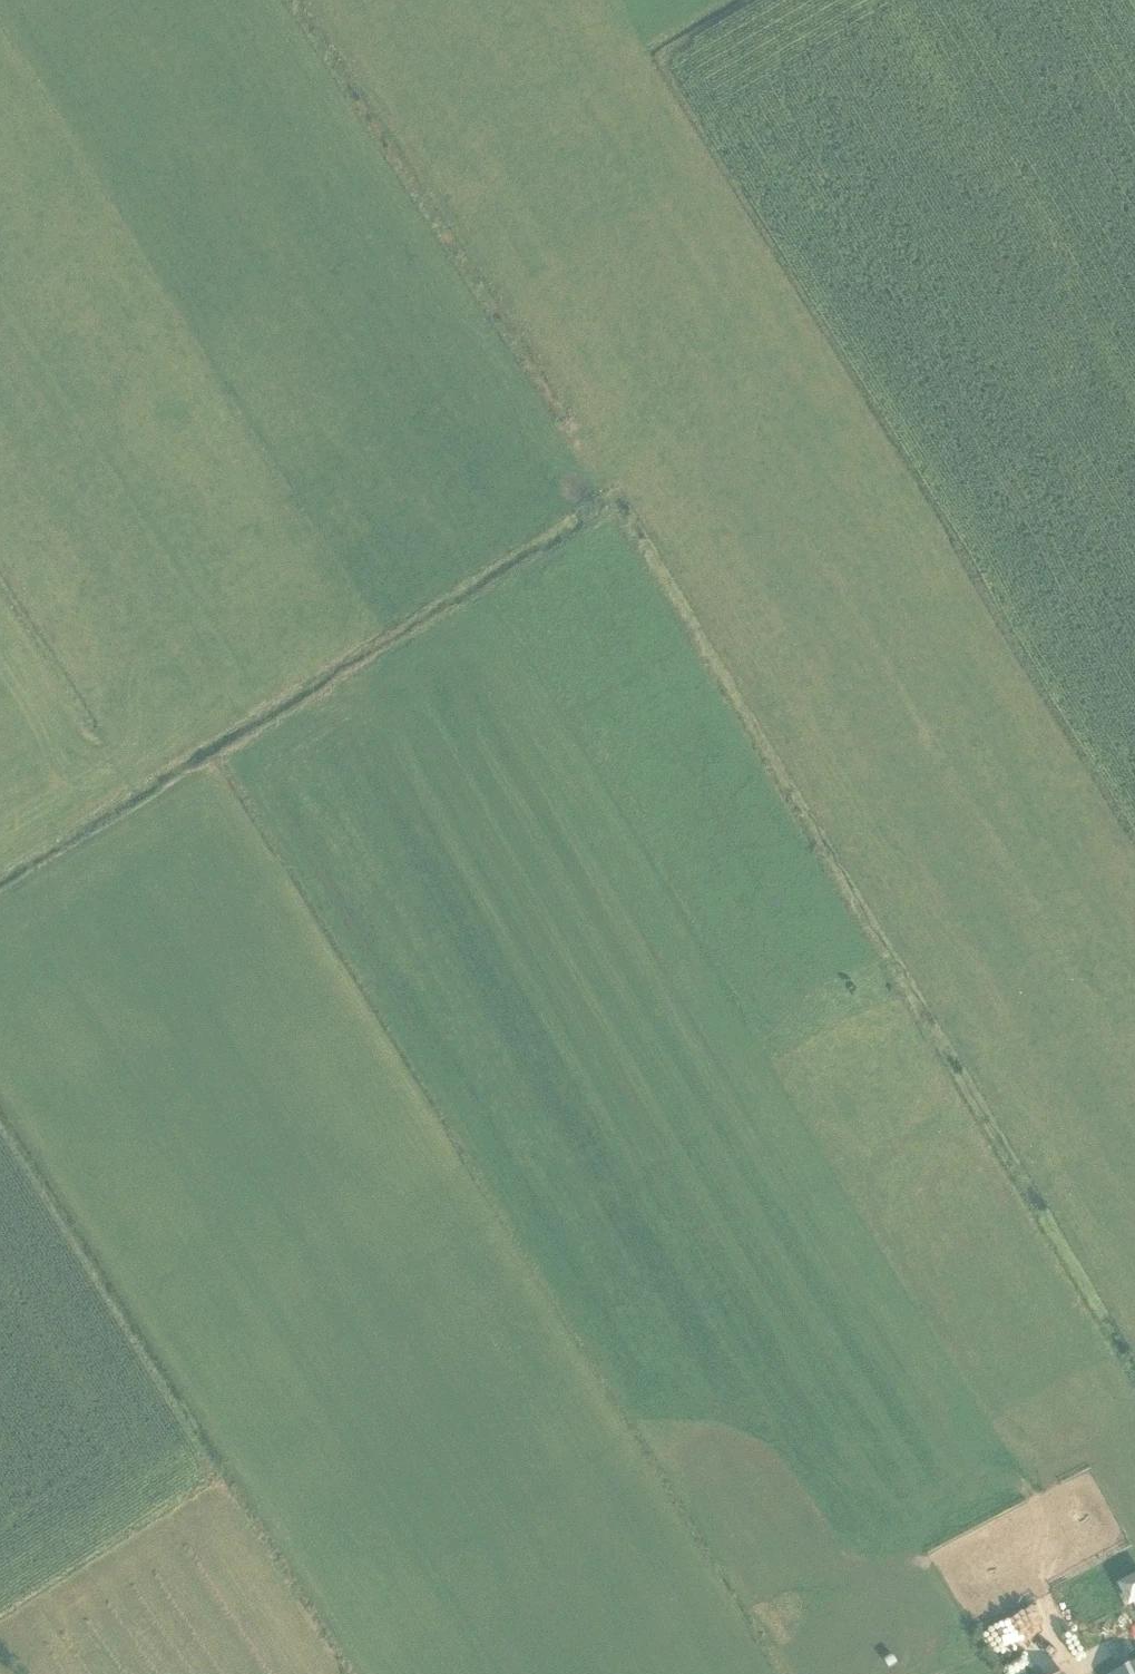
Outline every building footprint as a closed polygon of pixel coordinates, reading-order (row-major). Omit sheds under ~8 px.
[(995,1646),(998,1658),(1024,1650),(1021,1639),(995,1646)] [(1115,1673),(1134,1673),(1134,1664),(1115,1673)]
